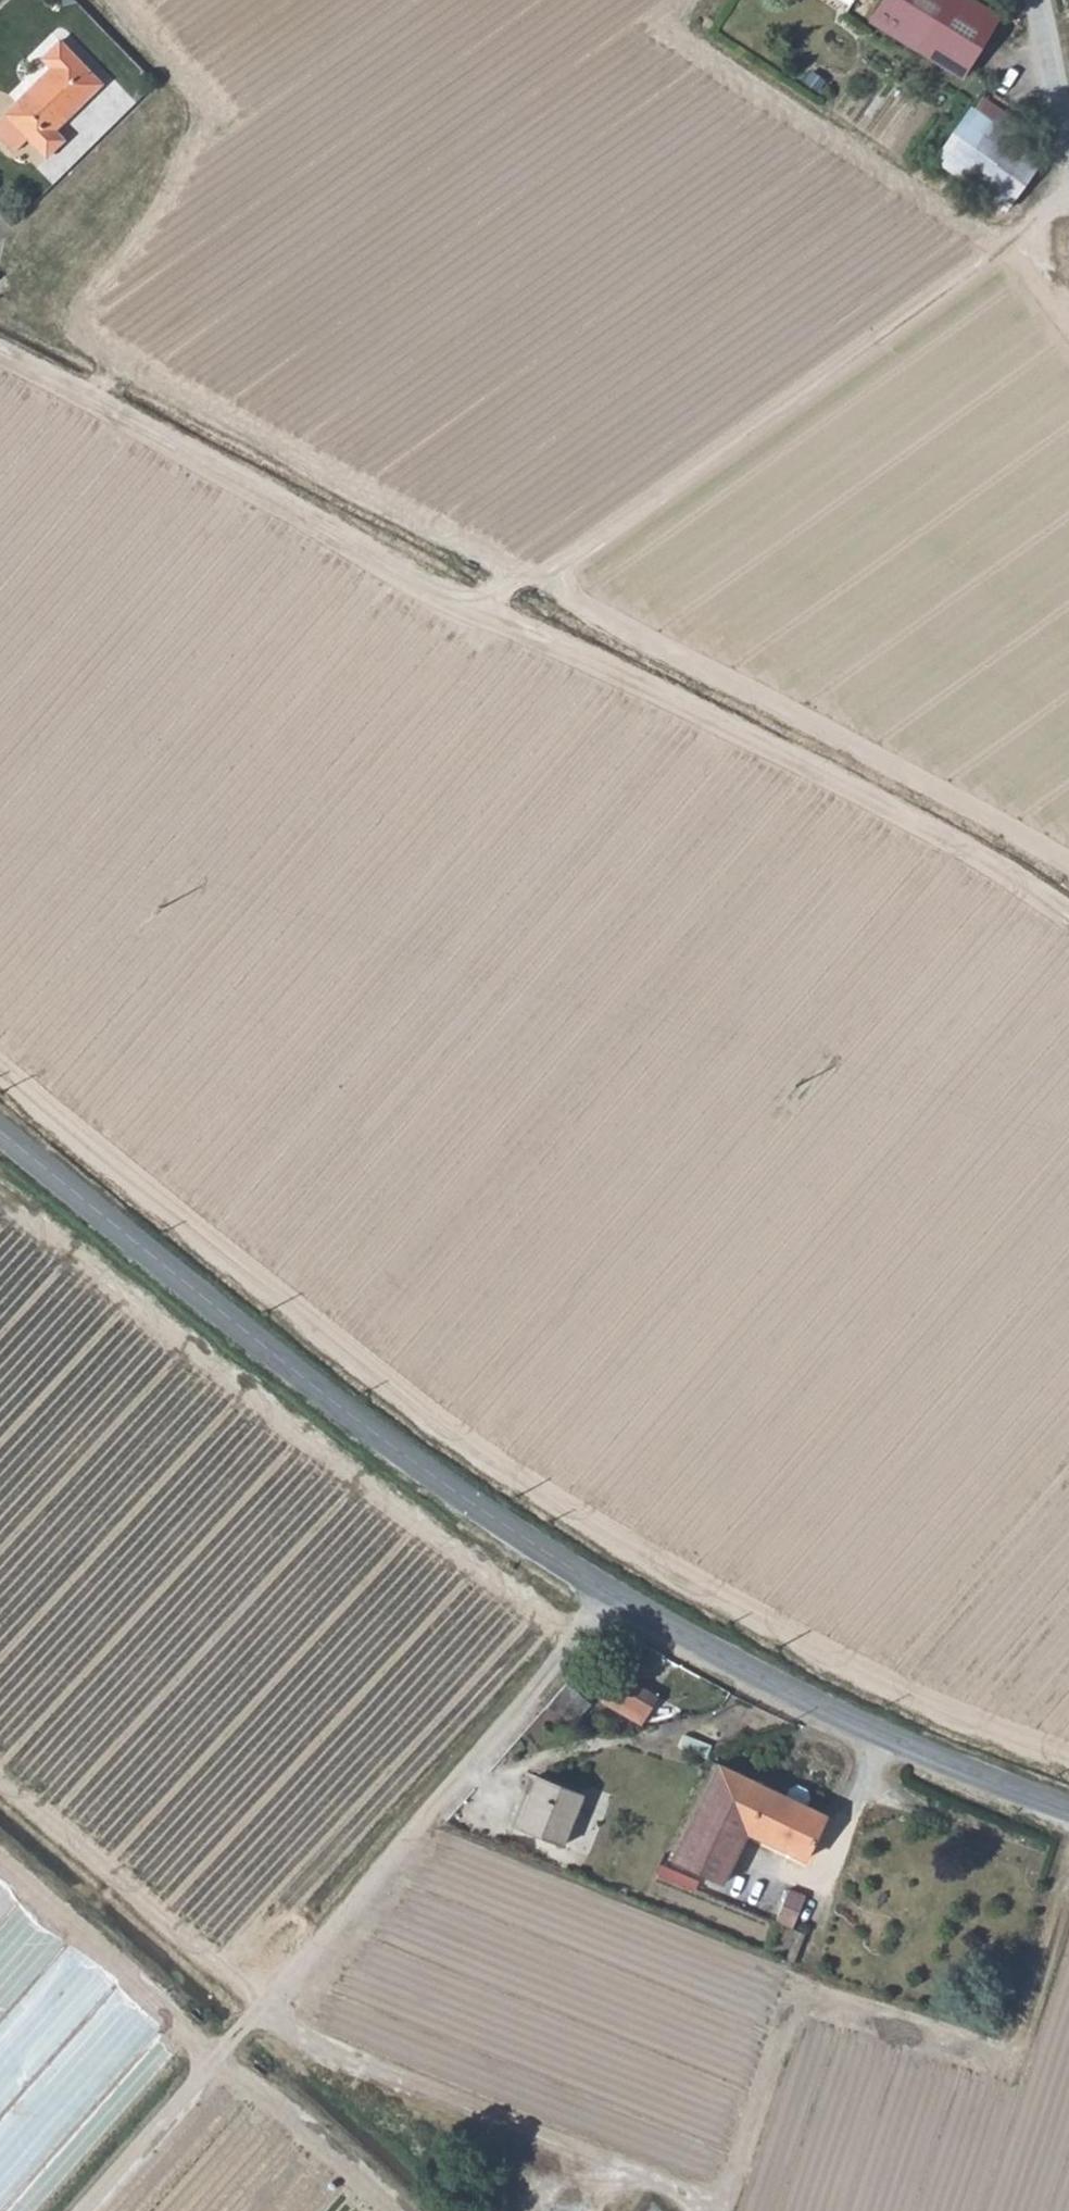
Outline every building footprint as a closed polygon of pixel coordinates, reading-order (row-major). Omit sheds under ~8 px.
[(869,19),(960,75),(998,15),(974,0),(883,0),(869,19)] [(0,118),(0,142),(10,152),(24,139),(45,160),(63,141),(53,130),(100,85),(57,41),(39,59),(48,68),(1,115),(2,116),(0,118)] [(972,105),(933,160),(1005,211),(1044,157),(972,105)] [(639,1713),(651,1694),(619,1672),(606,1692),(639,1713)] [(588,1704),(565,1683),(544,1707),(577,1717),(588,1704)] [(747,1831),(804,1859),(825,1813),(719,1763),(671,1859),(721,1884),(747,1831)] [(510,1824),(555,1841),(574,1788),(530,1771),(510,1824)] [(800,1894),(788,1926),(805,1933),(818,1901),(800,1894)]
